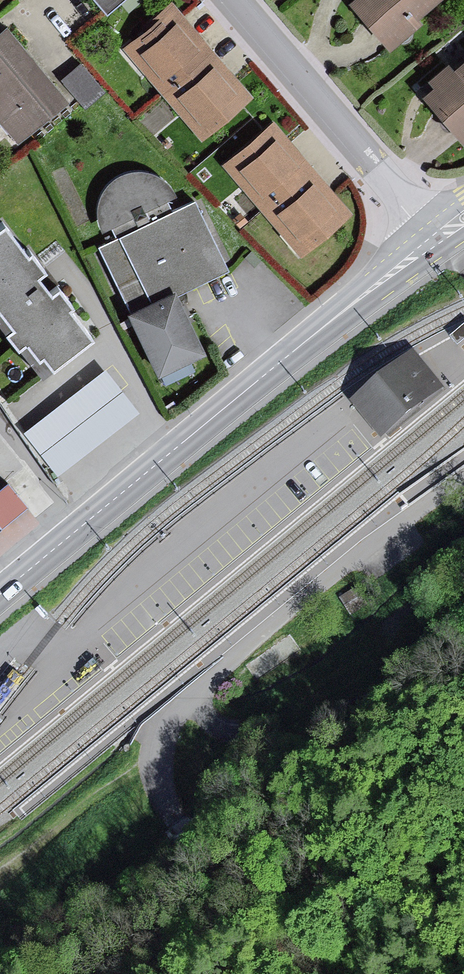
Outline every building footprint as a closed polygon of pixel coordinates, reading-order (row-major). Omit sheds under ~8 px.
[(109,13),(125,0),(98,0),(109,13)] [(204,132),(255,90),(181,0),(179,0),(129,42),(204,132)] [(395,41),(430,13),(425,7),(433,0),(360,0),(395,41)] [(12,19),(0,28),(0,113),(18,136),(71,94),(12,19)] [(105,86),(81,58),(62,74),(85,103),(105,86)] [(428,100),(463,143),(463,68),(455,75),(448,67),(430,83),(438,92),(428,100)] [(350,214),(273,126),(226,167),(303,255),(350,214)] [(108,235),(100,240),(161,371),(207,350),(177,284),(231,262),(201,194),(179,202),(168,177),(149,165),(123,168),(104,184),(98,208),(108,235)] [(5,221),(0,224),(0,326),(37,375),(92,334),(70,305),(74,302),(59,282),(50,289),(46,284),(37,271),(44,265),(31,248),(27,250),(5,221)] [(451,334),(458,343),(463,337),(463,323),(451,334)] [(382,377),(357,398),(382,428),(435,385),(414,359),(410,355),(382,377)] [(58,473),(136,414),(106,374),(28,433),(58,473)] [(0,493),(0,529),(25,508),(7,487),(0,493)]
